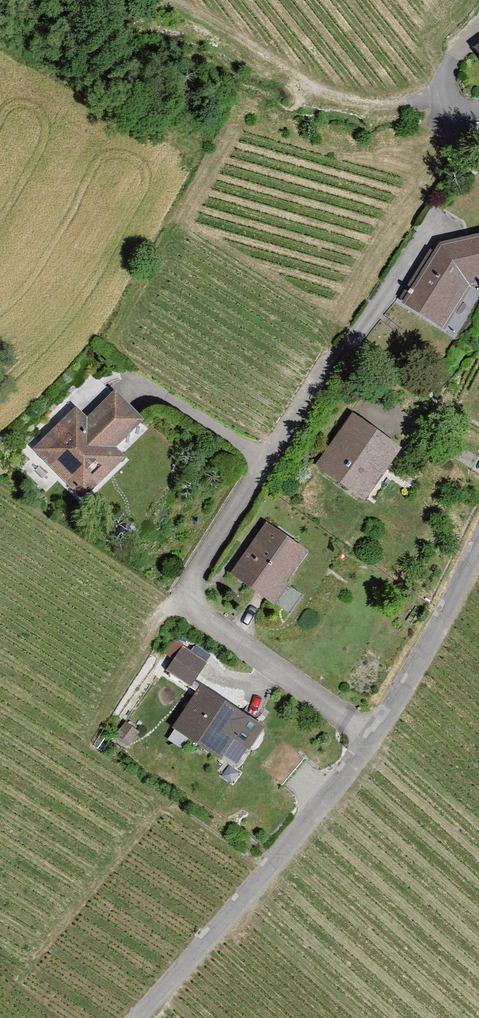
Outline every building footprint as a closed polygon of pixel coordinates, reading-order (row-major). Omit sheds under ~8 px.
[(406,305),(454,335),(478,296),(478,241),(444,249),(406,305)] [(83,408),(36,453),(90,510),(138,464),(126,451),(153,426),(124,396),(96,422),(83,408)] [(362,416),(323,470),(372,505),(411,451),(362,416)] [(236,572),(282,605),(320,553),(273,520),(236,572)] [(188,652),(173,671),(198,689),(212,670),(188,652)] [(273,728),(208,683),(177,726),(230,763),(245,742),(257,750),(273,728)]
